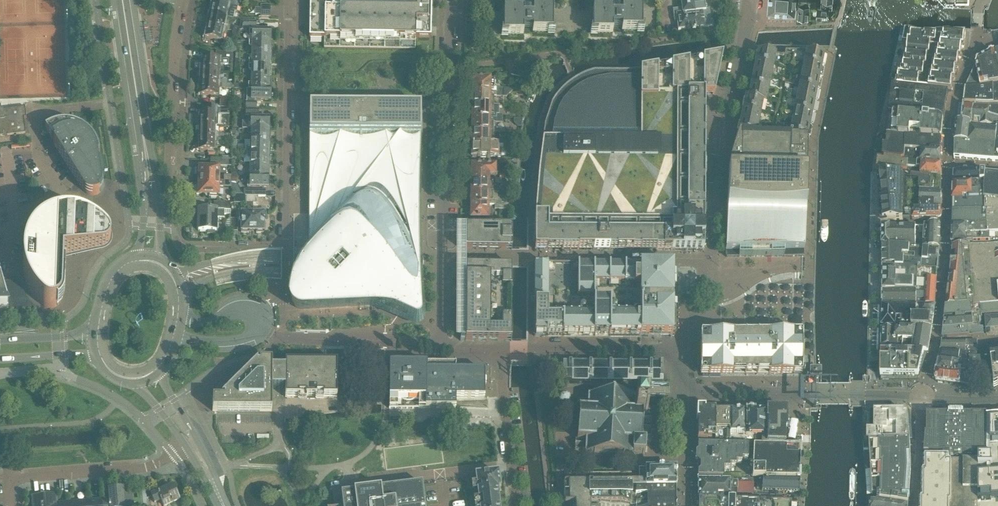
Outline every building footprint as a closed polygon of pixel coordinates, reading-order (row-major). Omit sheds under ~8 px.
[(207,14),(227,18),(233,20),(234,12),(237,13),(238,8),(236,7),(237,2),(228,0),(225,0),(224,5),(212,3),(211,7),(209,8),(207,14)] [(431,9),(431,7),(431,1),(431,0),(404,0),(404,8),(383,8),(378,8),(378,9),(375,9),(375,7),(334,7),(331,7),(331,1),(331,0),(310,0),(310,4),(309,7),(309,14),(309,15),(309,17),(309,24),(309,25),(309,38),(324,38),(324,49),(412,50),(415,50),(415,40),(430,40),(430,36),(430,27),(431,18),(431,9)] [(678,30),(713,26),(712,22),(710,22),(709,11),(705,11),(704,5),(701,2),(693,3),(690,0),(687,0),(684,0),(681,4),(682,9),(673,10),(674,21),(675,21),(675,20),(677,20),(678,30)] [(796,12),(797,0),(770,0),(769,10),(796,12)] [(811,2),(811,0),(799,0),(798,14),(810,15),(810,14),(811,2)] [(821,3),(811,2),(810,14),(830,15),(831,4),(833,4),(821,3)] [(613,10),(593,10),(592,34),(612,34),(612,29),(622,29),(622,31),(642,32),(642,7),(622,7),(622,11),(613,10)] [(553,9),(533,9),(533,12),(523,12),(523,11),(503,11),(503,35),(523,36),(523,30),(532,30),(532,33),(552,33),(553,9)] [(207,14),(206,21),(208,23),(207,27),(227,31),(228,26),(225,26),(227,18),(207,14)] [(241,21),(239,28),(239,31),(240,31),(240,33),(245,34),(245,29),(256,29),(256,22),(241,21)] [(204,31),(203,38),(205,38),(205,39),(215,41),(214,43),(221,44),(221,42),(222,42),(224,35),(226,35),(227,31),(207,27),(207,30),(204,31)] [(899,74),(898,86),(951,92),(952,81),(954,81),(956,70),(957,70),(959,59),(961,59),(962,48),(964,48),(965,33),(946,33),(936,33),(936,34),(925,33),(926,29),(905,29),(903,42),(908,42),(908,64),(904,63),(903,74),(899,74)] [(249,31),(249,36),(252,37),(252,42),(270,42),(270,40),(271,40),(272,31),(249,31)] [(249,42),(249,47),(252,47),(252,54),(270,54),(270,52),(271,52),(271,45),(270,45),(270,42),(252,42),(249,42)] [(737,134),(755,138),(788,139),(788,138),(791,138),(791,136),(807,140),(807,139),(809,128),(809,127),(811,116),(812,115),(811,115),(813,104),(814,105),(814,103),(816,93),(816,91),(818,81),(819,80),(821,69),(821,68),(823,57),(805,53),(802,52),(785,52),(784,55),(770,52),(769,55),(757,52),(757,53),(755,63),(754,65),(755,65),(752,75),(752,76),(750,87),(749,88),(750,88),(748,99),(744,98),(744,99),(742,110),(742,111),(740,122),(739,122),(739,123),(737,133),(737,134)] [(966,88),(980,88),(997,85),(997,70),(994,52),(987,56),(988,56),(978,60),(976,65),(976,66),(966,88)] [(200,65),(200,71),(220,73),(220,65),(232,66),(233,54),(216,53),(215,60),(203,59),(202,63),(200,65)] [(249,60),(249,66),(270,66),(270,63),(271,63),(271,56),(270,56),(270,54),(252,54),(251,60),(249,60)] [(534,249),(696,251),(703,251),(703,219),(704,95),(706,95),(714,95),(722,56),(646,70),(609,70),(602,70),(596,71),(590,72),(584,75),(579,77),(573,80),(568,84),(566,86),(561,90),(557,95),(555,97),(552,103),(545,125),(538,171),(535,217),(535,218),(534,249)] [(249,66),(249,71),(251,71),(251,78),(269,78),(269,76),(271,76),(271,69),(269,69),(270,66),(249,66)] [(202,80),(201,84),(227,85),(227,80),(219,80),(220,73),(200,71),(199,78),(202,80)] [(248,84),(248,90),(269,90),(269,87),(271,87),(271,80),(269,80),(269,79),(269,78),(251,78),(251,79),(251,84),(248,84)] [(473,86),(473,92),(502,93),(502,89),(494,88),(494,86),(495,82),(494,82),(494,80),(481,79),(479,79),(473,79),(473,81),(472,82),(472,85),(473,86)] [(227,85),(201,84),(201,87),(199,89),(198,95),(201,95),(201,96),(211,96),(211,99),(217,99),(217,97),(218,97),(219,89),(233,90),(233,85),(227,85)] [(889,113),(921,117),(943,119),(948,92),(951,92),(898,86),(892,85),(892,86),(890,113),(889,113)] [(975,104),(988,105),(997,104),(997,85),(980,88),(966,88),(964,103),(975,104)] [(472,104),(472,105),(494,106),(494,97),(506,97),(512,91),(512,89),(502,89),(502,93),(473,92),(472,99),(471,99),(471,103),(472,104)] [(245,103),(245,109),(257,109),(257,103),(254,103),(255,101),(269,101),(269,99),(271,99),(271,92),(269,92),(269,90),(248,90),(246,90),(246,103),(245,103)] [(957,122),(997,127),(997,104),(988,105),(975,104),(975,106),(964,106),(959,105),(957,122)] [(472,118),(489,118),(496,118),(502,118),(502,114),(499,114),(499,106),(494,106),(472,105),(472,107),(471,108),(471,111),(472,112),(472,118)] [(3,136),(3,135),(7,135),(7,136),(26,134),(24,118),(26,118),(25,107),(3,110),(0,110),(0,137),(3,136)] [(425,318),(423,249),(424,108),(300,107),(299,215),(294,215),(294,258),(294,272),(294,281),(296,281),(294,286),(293,291),(293,294),(292,299),(292,301),(292,303),(293,305),(294,306),(295,307),(297,309),(299,309),(300,309),(302,309),(367,307),(413,328),(418,328),(420,327),(423,325),(424,322),(425,318)] [(197,120),(197,127),(216,127),(218,126),(218,116),(229,116),(229,109),(223,109),(202,109),(202,115),(200,115),(200,119),(197,120)] [(889,113),(887,134),(902,136),(941,138),(943,119),(921,117),(889,113)] [(242,122),(242,130),(248,130),(269,130),(269,128),(270,128),(270,121),(269,121),(269,119),(248,118),(248,122),(242,122)] [(472,130),(472,131),(493,132),(494,123),(489,123),(489,118),(472,118),(472,124),(471,125),(471,129),(472,130)] [(954,142),(997,145),(997,127),(957,122),(957,123),(954,142)] [(75,126),(73,125),(70,124),(66,124),(64,124),(62,124),(58,125),(56,125),(54,125),(52,126),(50,127),(45,130),(51,140),(53,139),(54,142),(53,143),(83,191),(83,192),(84,193),(85,193),(86,194),(88,195),(90,196),(91,196),(93,196),(96,196),(98,195),(99,195),(99,194),(101,192),(102,191),(103,189),(104,187),(104,185),(104,183),(99,153),(99,151),(98,148),(97,146),(97,145),(96,143),(95,141),(94,140),(92,138),(91,137),(90,135),(89,134),(87,132),(86,131),(84,130),(82,129),(81,128),(79,127),(77,126),(75,126)] [(200,135),(199,139),(231,139),(231,135),(215,135),(216,127),(197,127),(197,134),(200,135)] [(248,130),(248,135),(250,135),(250,141),(268,142),(268,140),(270,140),(270,133),(269,133),(269,130),(248,130)] [(472,139),(472,145),(489,145),(489,144),(489,141),(493,141),(493,132),(472,131),(472,133),(471,134),(471,138),(472,139)] [(727,204),(725,252),(726,252),(725,262),(802,265),(803,252),(804,225),(805,174),(807,140),(791,136),(791,138),(788,138),(788,139),(755,138),(737,134),(733,148),(728,165),(727,204)] [(878,159),(877,172),(927,178),(941,179),(941,166),(941,152),(941,139),(941,138),(902,136),(887,134),(887,136),(884,136),(882,138),(882,142),(884,144),(883,150),(879,149),(878,156),(883,156),(882,159),(882,160),(878,159)] [(231,139),(199,139),(199,143),(197,144),(197,151),(199,151),(208,152),(208,154),(215,154),(214,152),(215,152),(215,144),(223,144),(231,144),(231,139)] [(245,148),(245,153),(247,153),(268,153),(268,150),(270,150),(270,144),(268,144),(268,142),(250,141),(250,148),(245,148)] [(954,158),(993,162),(997,162),(997,145),(954,142),(954,158)] [(489,145),(472,145),(472,151),(471,152),(471,155),(472,156),(472,158),(478,158),(477,158),(480,158),(488,158),(488,159),(490,159),(490,158),(501,158),(501,149),(514,149),(515,145),(502,144),(495,144),(489,144),(489,145)] [(247,153),(247,159),(250,159),(250,165),(268,165),(268,163),(270,163),(270,157),(268,157),(268,153),(247,153)] [(199,177),(199,181),(218,181),(219,166),(231,167),(231,161),(210,161),(210,166),(208,166),(208,168),(196,168),(196,177),(199,177)] [(247,172),(247,177),(250,177),(268,177),(268,174),(269,174),(270,167),(268,167),(268,165),(250,165),(250,172),(247,172)] [(470,169),(470,172),(471,173),(471,179),(488,180),(488,175),(497,175),(497,166),(490,166),(487,166),(480,166),(480,165),(477,165),(477,166),(471,166),(471,168),(470,169)] [(877,172),(876,172),(879,173),(880,174),(880,182),(881,187),(880,187),(880,188),(881,199),(881,201),(881,202),(882,210),(882,212),(882,215),(882,216),(883,221),(887,221),(894,221),(903,221),(913,220),(933,220),(937,220),(939,220),(941,220),(941,217),(941,193),(940,193),(906,190),(907,188),(908,179),(927,181),(927,178),(877,172)] [(954,173),(953,183),(976,182),(976,187),(984,188),(985,174),(986,172),(969,172),(954,173)] [(986,174),(984,188),(983,198),(997,200),(997,175),(986,174)] [(247,182),(247,188),(268,188),(268,186),(269,186),(269,179),(268,179),(268,177),(250,177),(250,182),(247,182)] [(941,179),(927,178),(927,181),(908,179),(907,188),(922,190),(922,189),(941,191),(941,179)] [(470,186),(470,189),(471,190),(471,192),(492,193),(493,184),(488,184),(488,180),(471,179),(471,185),(470,186)] [(218,181),(199,181),(199,185),(196,185),(196,195),(209,196),(209,198),(218,198),(218,187),(231,187),(231,182),(224,181),(218,181)] [(983,198),(984,188),(976,187),(976,182),(953,183),(953,202),(952,211),(997,211),(997,200),(983,198)] [(470,194),(470,198),(471,199),(471,205),(488,206),(495,206),(501,206),(501,202),(492,201),(492,193),(471,192),(471,194),(470,194)] [(234,195),(234,204),(246,204),(246,197),(244,197),(243,197),(242,195),(234,195)] [(198,210),(198,231),(207,231),(207,235),(215,235),(215,232),(216,232),(216,219),(224,219),(224,215),(230,215),(230,211),(230,204),(214,204),(213,210),(198,210)] [(240,213),(239,221),(241,221),(241,223),(241,233),(249,233),(249,232),(250,232),(250,231),(252,231),(253,209),(253,204),(246,204),(245,209),(247,209),(247,213),(240,213)] [(471,211),(470,212),(470,216),(471,217),(471,218),(477,218),(477,219),(479,219),(482,219),(482,223),(492,223),(492,219),(492,210),(488,210),(488,206),(471,205),(471,211)] [(253,209),(252,231),(255,231),(255,232),(256,232),(256,234),(264,234),(264,223),(264,221),(265,222),(266,213),(258,213),(258,210),(253,209)] [(952,211),(952,236),(997,234),(997,211),(952,211)] [(32,238),(29,242),(28,245),(26,249),(24,253),(24,256),(23,259),(23,261),(23,264),(23,266),(23,268),(23,271),(23,274),(24,276),(24,279),(25,282),(26,283),(27,287),(30,292),(32,296),(33,297),(36,301),(38,302),(39,304),(43,307),(44,308),(46,308),(47,309),(49,309),(50,309),(51,309),(53,308),(55,308),(57,307),(58,306),(59,305),(60,303),(61,301),(61,300),(62,298),(62,296),(63,260),(63,257),(102,248),(104,247),(106,246),(107,246),(107,245),(108,244),(109,243),(109,242),(110,241),(110,240),(110,239),(110,238),(110,237),(110,236),(110,235),(110,234),(109,234),(108,232),(107,230),(104,228),(103,227),(100,224),(97,223),(95,222),(92,220),(88,219),(85,218),(82,217),(79,217),(75,217),(72,217),(69,217),(66,217),(63,218),(59,218),(56,220),(52,221),(49,223),(46,224),(43,227),(40,229),(38,231),(35,233),(33,236),(32,238)] [(460,249),(511,249),(511,244),(511,223),(492,223),(482,223),(482,227),(466,227),(460,227),(460,249)] [(882,246),(916,247),(916,226),(883,227),(882,227),(882,246)] [(922,250),(940,250),(941,228),(939,226),(929,226),(924,226),(922,250)] [(952,236),(952,245),(956,245),(990,244),(997,243),(997,234),(952,236)] [(950,279),(997,274),(997,245),(992,246),(989,246),(952,247),(951,263),(950,279)] [(914,268),(915,268),(938,271),(940,250),(922,250),(916,250),(916,249),(897,248),(897,247),(883,247),(882,247),(883,254),(883,258),(883,266),(883,268),(906,268),(914,268)] [(672,337),(672,266),(534,266),(534,337),(672,337)] [(883,268),(883,274),(883,277),(883,291),(917,291),(918,269),(914,269),(914,268),(906,268),(883,268)] [(918,269),(917,291),(917,307),(935,307),(936,293),(937,284),(938,271),(921,270),(921,269),(918,269)] [(511,342),(511,270),(460,270),(460,341),(465,341),(498,342),(511,342)] [(946,309),(997,304),(997,274),(950,279),(949,279),(948,293),(947,293),(946,309)] [(19,281),(0,282),(8,310),(37,309),(35,307),(33,305),(32,304),(30,302),(29,300),(28,299),(27,298),(26,296),(24,292),(22,289),(21,285),(20,283),(19,281)] [(917,291),(883,291),(883,306),(901,307),(917,307),(917,291)] [(944,322),(976,319),(978,319),(978,315),(997,313),(997,304),(946,309),(944,322)] [(882,319),(882,328),(890,328),(890,330),(893,330),(893,328),(901,328),(901,322),(901,320),(907,320),(907,318),(917,318),(917,307),(901,307),(883,306),(883,307),(882,314),(882,319)] [(935,307),(917,307),(917,318),(934,317),(935,307)] [(907,320),(901,320),(901,322),(901,328),(902,329),(932,329),(934,317),(917,318),(907,318),(907,320)] [(985,318),(987,336),(994,335),(994,329),(997,329),(997,317),(985,318)] [(944,322),(944,330),(977,327),(976,319),(944,322)] [(977,327),(944,330),(943,339),(984,336),(983,327),(977,327)] [(902,329),(899,330),(898,332),(895,332),(895,340),(903,340),(903,354),(913,354),(913,353),(928,353),(932,329),(902,329)] [(881,348),(881,353),(903,354),(903,340),(895,340),(895,332),(898,332),(899,330),(895,331),(893,330),(890,330),(881,330),(881,331),(881,347),(881,348)] [(700,376),(801,377),(801,336),(700,335),(700,376)] [(942,343),(940,352),(977,355),(977,342),(942,343)] [(990,352),(997,351),(997,344),(990,345),(990,352)] [(993,382),(994,390),(997,388),(997,351),(990,352),(990,354),(993,382)] [(940,352),(939,359),(968,362),(968,357),(977,358),(977,355),(940,352)] [(881,354),(881,359),(892,359),(892,378),(919,378),(927,354),(928,354),(928,353),(913,353),(913,354),(903,354),(881,353),(881,354)] [(983,380),(993,382),(990,354),(985,355),(981,356),(981,358),(981,359),(981,366),(983,366),(984,374),(982,374),(983,380)] [(966,375),(982,374),(984,374),(983,366),(981,366),(981,359),(977,359),(977,358),(968,357),(968,362),(939,359),(939,360),(936,371),(959,375),(966,375)] [(892,359),(881,359),(880,378),(892,378),(892,359)] [(224,399),(212,399),(212,412),(214,412),(271,412),(271,389),(285,389),(285,368),(272,368),(272,362),(259,362),(259,364),(257,364),(257,362),(243,376),(236,383),(221,397),(224,397),(224,399)] [(389,377),(389,399),(389,409),(455,409),(455,408),(455,399),(470,399),(484,399),(484,397),(484,387),(485,387),(485,383),(484,383),(484,372),(484,367),(467,365),(455,365),(455,364),(449,364),(446,363),(445,364),(435,364),(435,363),(431,363),(431,364),(422,364),(422,363),(415,363),(415,364),(411,364),(401,364),(401,363),(393,363),(393,364),(389,364),(389,365),(389,372),(389,377)] [(337,364),(285,364),(285,368),(285,389),(285,397),(285,398),(298,398),(306,398),(307,398),(307,399),(314,399),(314,398),(315,398),(324,398),(336,398),(337,364)] [(564,387),(638,389),(638,399),(668,401),(668,389),(660,389),(660,384),(662,384),(662,364),(662,365),(571,365),(571,364),(562,364),(562,384),(567,384),(567,387),(564,387)] [(820,369),(810,369),(810,375),(814,375),(814,377),(820,377),(820,369)] [(960,386),(965,386),(966,375),(959,375),(936,371),(936,372),(935,379),(937,383),(960,386)] [(975,381),(983,380),(982,374),(966,375),(965,386),(969,386),(975,381)] [(560,407),(562,407),(566,407),(568,407),(569,405),(569,399),(568,397),(566,396),(562,396),(560,396),(558,397),(558,398),(557,399),(557,404),(558,405),(560,407)] [(649,443),(650,434),(651,424),(650,424),(651,416),(651,415),(650,415),(646,415),(646,414),(647,414),(647,413),(646,413),(647,405),(647,403),(646,403),(646,402),(645,402),(645,403),(637,402),(635,402),(635,399),(626,399),(626,397),(625,397),(625,398),(597,397),(597,396),(596,396),(596,397),(588,396),(587,401),(577,400),(576,411),(578,411),(576,440),(575,440),(574,450),(585,451),(585,453),(585,455),(593,456),(593,457),(594,457),(594,456),(622,457),(622,458),(623,458),(623,457),(632,458),(632,455),(634,455),(642,455),(642,456),(643,456),(643,455),(644,455),(645,455),(645,453),(644,453),(645,445),(645,444),(645,443),(649,443),(649,444),(649,443)] [(696,409),(696,422),(697,422),(697,441),(707,441),(715,441),(714,412),(704,412),(704,410),(696,409)] [(745,412),(744,444),(752,445),(765,445),(766,412),(752,412),(752,411),(751,411),(751,410),(748,410),(748,411),(747,411),(747,412),(745,412)] [(785,411),(766,411),(766,412),(765,445),(784,446),(784,438),(784,431),(785,431),(785,429),(785,413),(785,411)] [(728,412),(714,412),(715,441),(715,442),(729,443),(729,412),(728,412)] [(745,412),(729,412),(729,443),(744,444),(745,412)] [(868,431),(867,431),(867,443),(910,440),(909,424),(908,415),(905,412),(898,412),(872,412),(872,429),(868,429),(868,431)] [(925,441),(924,454),(928,455),(936,455),(987,455),(987,424),(987,423),(987,419),(987,417),(984,417),(984,416),(983,416),(983,417),(973,417),(973,416),(972,416),(972,417),(963,417),(963,416),(961,416),(961,417),(952,417),(952,416),(950,415),(950,417),(941,416),(941,415),(939,415),(939,416),(930,416),(930,415),(928,415),(928,416),(927,416),(927,423),(927,431),(927,434),(926,434),(925,441)] [(978,460),(978,500),(981,500),(991,499),(997,498),(997,418),(993,418),(992,418),(992,419),(988,419),(987,419),(987,423),(987,424),(987,455),(987,458),(979,458),(979,460),(978,460)] [(765,445),(752,445),(751,479),(756,479),(797,481),(798,447),(801,448),(802,438),(784,438),(784,446),(765,445)] [(910,440),(867,443),(869,443),(869,445),(871,445),(872,466),(871,466),(871,468),(872,470),(871,470),(871,473),(872,473),(874,495),(878,495),(878,500),(879,501),(879,502),(908,505),(909,502),(909,497),(909,496),(909,494),(911,472),(911,470),(911,468),(911,466),(910,443),(910,442),(910,440)] [(747,447),(697,445),(697,452),(695,454),(695,461),(698,464),(697,478),(722,479),(722,469),(729,469),(729,466),(735,466),(735,463),(741,463),(741,460),(747,460),(747,447)] [(975,503),(978,503),(978,500),(978,460),(929,459),(924,459),(924,460),(925,460),(924,473),(922,473),(922,474),(922,480),(922,484),(922,487),(922,488),(922,490),(922,500),(922,501),(920,501),(920,502),(920,505),(975,505),(975,503)] [(674,502),(675,502),(675,501),(674,501),(674,499),(675,499),(674,499),(674,497),(675,497),(675,496),(674,496),(674,494),(675,494),(674,494),(674,492),(675,492),(675,491),(674,491),(674,489),(675,489),(675,488),(675,487),(675,486),(674,486),(674,483),(672,483),(673,477),(675,477),(675,471),(675,470),(645,471),(638,471),(638,474),(624,475),(574,475),(573,475),(572,475),(571,475),(570,476),(569,476),(569,477),(568,477),(568,478),(567,478),(567,479),(566,481),(566,482),(566,483),(565,483),(564,483),(564,484),(563,484),(563,485),(563,489),(563,502),(563,503),(564,504),(565,504),(569,504),(569,505),(674,505),(674,502)] [(497,491),(500,490),(498,474),(475,477),(478,505),(499,505),(497,491)] [(797,481),(756,479),(756,484),(756,489),(761,489),(761,491),(799,493),(799,481),(797,481)] [(697,499),(698,499),(738,500),(751,501),(751,484),(736,484),(736,482),(729,482),(729,481),(697,481),(697,499)] [(340,494),(342,505),(425,505),(422,484),(340,494)] [(102,498),(102,500),(103,505),(133,505),(133,496),(124,496),(123,489),(122,489),(121,489),(120,487),(118,488),(116,489),(116,490),(108,490),(109,497),(102,498)] [(151,497),(152,498),(154,503),(160,501),(163,505),(166,505),(179,500),(173,487),(151,497)] [(32,497),(33,505),(103,505),(102,500),(85,501),(83,500),(83,499),(84,498),(84,497),(83,496),(82,495),(81,495),(80,494),(80,495),(79,495),(78,495),(78,496),(78,497),(77,497),(77,498),(78,499),(78,500),(77,502),(57,504),(56,495),(32,497)]
